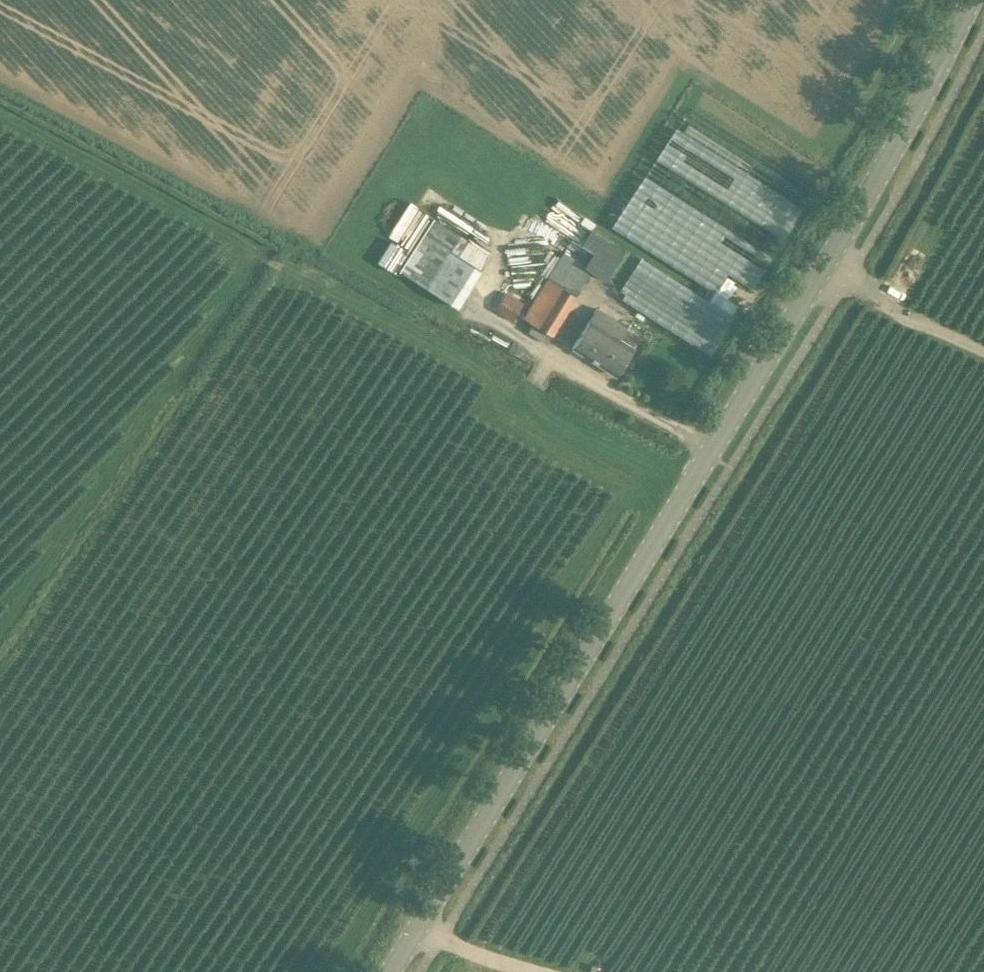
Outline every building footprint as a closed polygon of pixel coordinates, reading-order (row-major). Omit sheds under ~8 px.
[(688,128),(653,139),(661,164),(674,160),(672,154),(691,149),(695,163),(723,154),(720,145),(709,149),(704,135),(691,139),(688,128)] [(482,270),(481,270),(491,255),(459,234),(433,218),(399,271),(457,308),(482,270)] [(593,253),(593,254),(584,265),(563,252),(547,278),(523,317),(533,324),(528,332),(547,344),(552,335),(553,336),(577,297),(576,296),(592,271),(605,281),(624,252),(591,230),(581,244),(593,253)] [(511,319),(522,301),(503,290),(492,308),(511,319)] [(571,348),(615,376),(633,348),(619,339),(626,328),(596,309),(571,348)]
